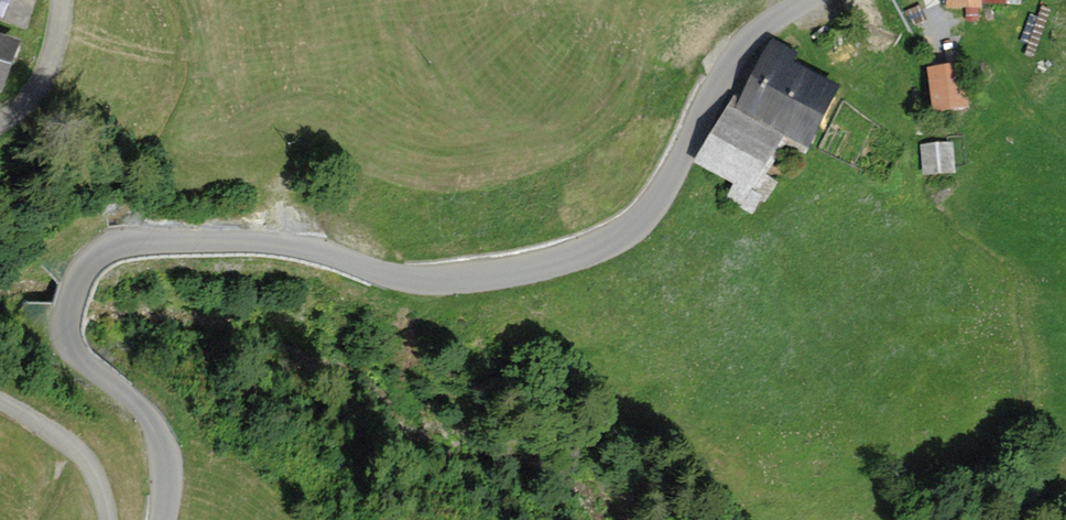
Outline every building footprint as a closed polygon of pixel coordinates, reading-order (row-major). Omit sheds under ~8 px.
[(946,12),(980,13),(981,0),(946,0),(946,12)] [(2,91),(21,38),(0,31),(0,90),(2,91)] [(741,97),(736,106),(784,132),(808,144),(840,84),(794,60),(799,50),(773,36),(741,97)] [(960,60),(927,67),(936,111),(969,105),(960,60)] [(784,132),(736,106),(741,97),(735,94),(698,160),(736,180),(725,200),(752,215),(764,193),(754,188),(784,132)] [(954,141),(921,144),(923,174),(957,171),(954,141)]
